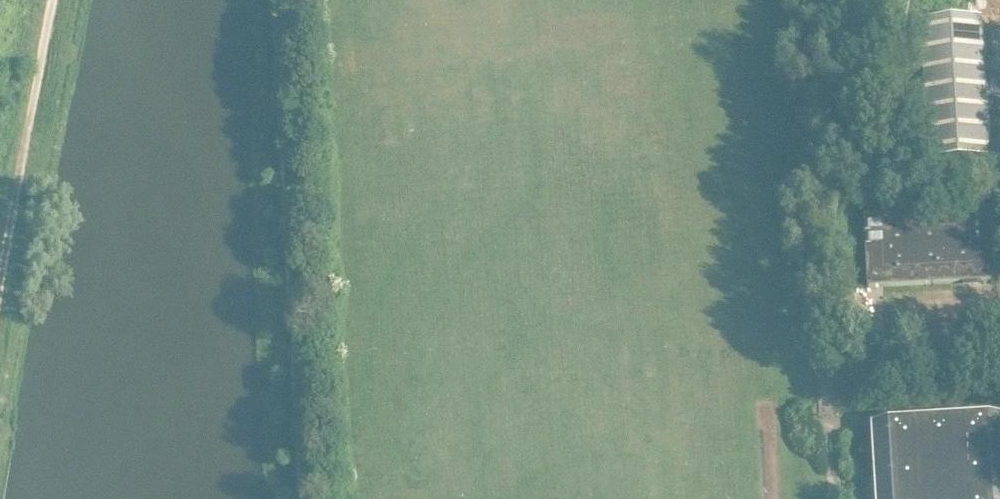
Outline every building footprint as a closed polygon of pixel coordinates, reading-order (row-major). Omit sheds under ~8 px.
[(926,16),(933,156),(994,153),(987,13),(926,16)] [(872,284),(886,283),(974,278),(999,277),(999,212),(999,205),(869,211),(872,284)] [(994,416),(893,422),(877,423),(876,423),(879,469),(881,498),(999,498),(999,415),(994,416)]
